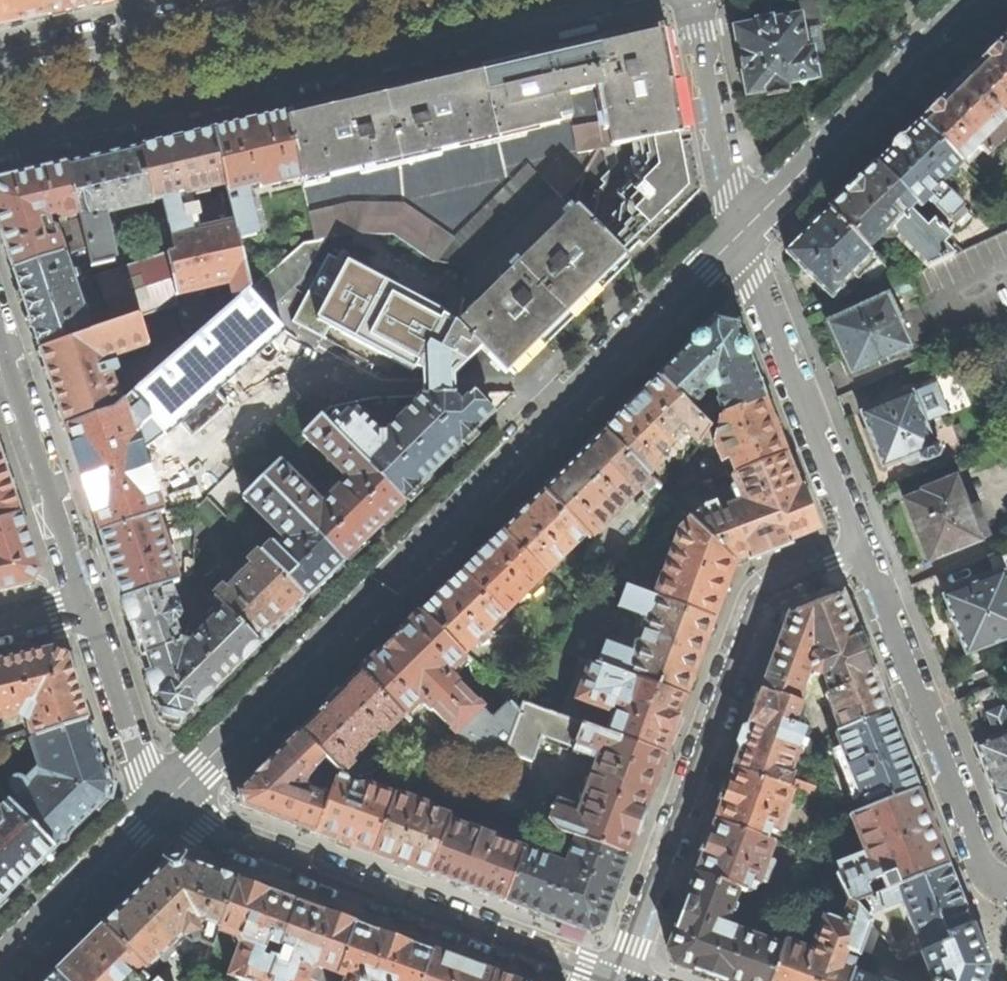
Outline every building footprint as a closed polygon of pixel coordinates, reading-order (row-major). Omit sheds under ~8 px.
[(1,26),(51,14),(47,0),(0,0),(0,26),(1,26)] [(51,14),(84,6),(111,0),(47,0),(51,14)] [(800,13),(807,46),(812,45),(812,48),(821,46),(817,28),(821,27),(816,0),(798,0),(800,13)] [(739,64),(745,96),(764,93),(765,96),(788,92),(786,84),(818,78),(812,48),(812,45),(807,46),(800,13),(772,18),(771,16),(754,19),(754,22),(731,26),(739,64)] [(594,28),(593,24),(555,33),(557,41),(590,33),(595,32),(594,28)] [(614,147),(681,134),(672,82),(663,37),(651,29),(592,42),(612,148),(614,147)] [(917,122),(960,165),(971,153),(981,150),(988,156),(1006,137),(1006,134),(1006,133),(1006,132),(1006,125),(1004,121),(1006,118),(1006,42),(1003,37),(960,79),(917,122)] [(497,143),(500,156),(534,149),(537,163),(559,158),(602,150),(612,148),(592,42),(572,47),(517,60),(480,68),(497,143)] [(384,91),(402,165),(441,155),(440,150),(470,143),(471,149),(497,143),(480,68),(435,79),(384,91)] [(301,178),(303,188),(329,182),(328,176),(361,168),(362,174),(402,165),(384,91),(335,102),(285,114),(301,178)] [(235,224),(239,239),(256,235),(245,186),(259,183),(260,187),(301,178),(285,114),(251,122),(213,130),(226,184),(235,224)] [(894,144),(874,165),(915,205),(920,209),(926,203),(947,224),(951,220),(959,229),(970,218),(940,186),(961,166),(960,165),(917,122),(894,144)] [(141,147),(154,201),(163,199),(178,195),(226,184),(213,130),(177,139),(141,147)] [(592,224),(625,257),(659,224),(692,191),(681,134),(614,147),(617,165),(607,175),(601,181),(605,184),(600,189),(598,217),(592,224)] [(79,214),(92,267),(114,262),(106,222),(100,219),(99,215),(154,201),(141,147),(104,156),(68,164),(79,214)] [(612,148),(602,150),(607,175),(617,165),(614,147),(612,148)] [(559,158),(541,177),(547,183),(562,197),(581,178),(559,158)] [(13,270),(62,255),(63,254),(55,228),(49,225),(47,216),(60,213),(62,218),(79,214),(68,164),(0,180),(0,229),(1,233),(13,270)] [(471,220),(466,265),(547,183),(541,177),(527,164),(471,220)] [(850,188),(828,209),(868,250),(884,234),(893,235),(928,269),(953,257),(942,246),(949,239),(932,221),(925,228),(908,212),(915,205),(874,165),(850,188)] [(166,255),(175,295),(230,283),(235,301),(247,291),(250,288),(239,239),(235,224),(194,234),(191,222),(185,223),(178,195),(163,199),(176,253),(166,255)] [(564,202),(574,211),(577,208),(579,205),(570,196),(564,202)] [(309,213),(314,239),(325,237),(352,232),(394,234),(404,205),(352,204),(309,213)] [(394,234),(436,262),(454,239),(404,205),(394,234)] [(574,211),(517,266),(564,316),(600,281),(625,257),(592,224),(577,208),(574,211)] [(805,272),(831,298),(843,287),(841,285),(844,283),(852,291),(867,277),(863,274),(877,259),(868,250),(828,209),(785,253),(805,272)] [(471,220),(454,239),(436,262),(466,265),(471,220)] [(247,291),(266,312),(302,277),(325,237),(314,239),(302,241),(250,288),(247,291)] [(328,253),(292,321),(324,339),(330,327),(412,372),(413,369),(420,373),(421,396),(424,396),(454,395),(454,373),(469,360),(483,348),(459,323),(443,317),(445,312),(347,261),(346,263),(328,253)] [(62,255),(13,270),(27,313),(39,350),(90,332),(69,268),(67,269),(62,255)] [(99,276),(114,325),(140,317),(177,305),(175,295),(166,255),(99,276)] [(539,340),(564,316),(517,266),(459,323),(483,348),(506,372),(539,340)] [(82,479),(100,534),(157,515),(163,513),(143,450),(150,446),(163,434),(166,434),(179,422),(214,391),(283,331),(266,312),(247,291),(235,301),(150,377),(137,388),(123,401),(111,411),(65,426),(82,479)] [(838,351),(850,375),(909,348),(885,298),(826,325),(838,351)] [(52,388),(65,426),(111,411),(123,401),(116,393),(107,365),(106,365),(104,361),(106,354),(109,353),(114,355),(149,344),(140,317),(114,325),(90,332),(39,350),(52,388)] [(693,344),(659,378),(690,408),(700,397),(699,393),(706,387),(707,389),(717,390),(720,398),(718,399),(724,414),(764,398),(733,322),(718,319),(693,344)] [(132,381),(137,388),(150,377),(144,370),(132,381)] [(631,405),(603,432),(647,475),(652,470),(657,464),(655,462),(660,458),(658,456),(668,447),(665,440),(676,427),(688,434),(698,443),(710,428),(690,408),(659,378),(631,405)] [(871,444),(881,469),(917,455),(920,462),(924,460),(925,462),(938,457),(941,451),(937,442),(931,439),(924,423),(948,413),(936,383),(860,413),(871,444)] [(226,405),(214,391),(179,422),(191,436),(226,405)] [(325,423),(404,502),(450,456),(493,413),(472,392),(460,405),(454,400),(454,395),(424,396),(425,402),(419,406),(411,407),(403,416),(403,423),(398,427),(391,427),(385,433),(385,439),(378,439),(377,433),(356,411),(347,414),(340,419),(336,414),(325,423)] [(775,426),(764,398),(724,414),(720,417),(715,444),(722,462),(729,459),(735,474),(786,454),(775,426)] [(261,478),(343,562),(375,531),(404,502),(325,423),(319,417),(302,434),(345,479),(321,503),(279,460),(261,478)] [(648,496),(658,486),(647,475),(603,432),(577,458),(542,492),(585,535),(590,539),(641,488),(648,496)] [(0,451),(0,521),(21,514),(8,474),(0,451)] [(801,494),(786,454),(735,474),(731,476),(743,505),(735,509),(733,504),(718,511),(715,503),(703,508),(704,511),(688,517),(690,518),(735,563),(816,530),(801,494)] [(260,552),(306,599),(324,581),(343,562),(261,478),(242,497),(284,540),(277,546),(274,542),(270,543),(260,552)] [(918,534),(929,561),(980,541),(980,540),(990,536),(977,505),(968,508),(955,478),(922,491),(923,494),(905,501),(918,534)] [(522,512),(502,532),(544,574),(585,535),(542,492),(522,512)] [(21,514),(0,521),(0,590),(31,583),(39,569),(31,545),(21,514)] [(157,515),(100,534),(110,564),(122,600),(170,584),(178,581),(157,515)] [(726,588),(735,563),(690,518),(679,530),(664,574),(662,575),(653,598),(715,619),(726,588)] [(482,551),(461,572),(504,615),(544,574),(502,532),(482,551)] [(995,554),(1000,568),(1006,565),(1006,549),(995,554)] [(224,608),(260,644),(283,621),(306,599),(260,552),(248,564),(252,568),(228,591),(225,587),(213,598),(224,608)] [(442,590),(420,612),(463,655),(504,615),(461,572),(442,590)] [(966,656),(1006,640),(1006,583),(1003,573),(943,596),(955,628),(966,656)] [(131,629),(140,656),(181,641),(174,622),(178,621),(180,618),(180,614),(170,584),(122,600),(131,629)] [(603,646),(596,664),(623,674),(637,679),(686,697),(700,658),(715,619),(653,598),(625,588),(618,607),(645,618),(641,631),(648,634),(646,643),(640,641),(639,645),(633,643),(630,654),(605,646),(603,646)] [(763,691),(797,702),(806,676),(808,681),(811,682),(824,677),(831,693),(829,694),(828,693),(825,694),(827,700),(829,700),(841,730),(888,712),(862,648),(842,596),(789,616),(763,691)] [(617,614),(610,611),(613,604),(593,597),(556,650),(590,662),(596,664),(603,646),(605,646),(617,614)] [(161,723),(176,727),(217,686),(260,644),(224,608),(190,642),(181,641),(140,656),(161,723)] [(454,732),(480,708),(458,686),(460,685),(452,677),(468,661),(463,655),(420,612),(389,643),(359,672),(402,715),(406,719),(422,704),(430,711),(432,710),(454,732)] [(0,662),(0,718),(17,713),(32,721),(36,737),(88,720),(68,656),(54,649),(13,659),(0,662)] [(623,674),(596,664),(590,662),(576,700),(613,713),(606,734),(665,755),(676,725),(686,697),(637,679),(632,694),(618,689),(623,674)] [(987,671),(950,684),(1001,815),(1003,814),(1006,816),(1006,818),(1006,823),(1006,828),(1006,830),(1006,723),(987,671)] [(329,702),(300,731),(328,759),(341,772),(350,763),(350,758),(379,731),(382,732),(388,729),(402,715),(359,672),(329,702)] [(748,732),(734,770),(787,789),(793,774),(791,774),(804,736),(802,731),(800,731),(800,729),(795,727),(794,723),(797,717),(796,714),(799,706),(797,702),(763,691),(748,732)] [(464,777),(471,756),(505,752),(520,714),(509,703),(492,720),(480,708),(454,732),(458,736),(439,753),(464,777)] [(498,808),(544,826),(551,807),(553,807),(553,805),(523,794),(531,763),(540,737),(574,749),(582,725),(523,704),(520,714),(505,752),(498,808)] [(903,751),(888,712),(841,730),(837,732),(864,803),(866,809),(918,788),(903,751)] [(8,801),(54,847),(84,818),(104,798),(109,782),(88,720),(36,737),(31,738),(41,769),(40,777),(29,788),(23,781),(20,779),(17,779),(14,780),(12,782),(12,785),(13,788),(16,791),(7,799),(8,801)] [(578,838),(629,856),(648,802),(665,755),(606,734),(582,725),(574,749),(572,754),(596,762),(576,815),(553,807),(551,807),(544,826),(578,838)] [(242,806),(316,832),(330,795),(305,786),(307,779),(312,771),(328,759),(300,731),(266,763),(238,790),(242,806)] [(793,791),(787,789),(734,770),(725,794),(715,821),(766,840),(769,830),(778,833),(779,830),(785,831),(792,809),(787,807),(793,791)] [(344,843),(372,853),(394,795),(364,784),(356,786),(336,779),(330,795),(316,832),(344,843)] [(889,875),(893,887),(948,865),(932,823),(918,788),(866,809),(850,815),(865,853),(839,863),(842,872),(837,874),(848,900),(850,901),(855,902),(866,898),(871,896),(866,884),(889,875)] [(430,811),(432,806),(395,794),(394,795),(372,853),(399,863),(429,874),(448,821),(449,818),(430,811)] [(22,878),(54,847),(8,801),(0,808),(0,900),(22,878)] [(848,809),(850,815),(866,809),(864,803),(848,809)] [(466,888),(505,902),(524,850),(524,849),(448,821),(429,874),(466,888)] [(706,847),(696,873),(739,889),(747,892),(750,883),(759,886),(774,843),(766,840),(715,821),(706,847)] [(526,846),(532,847),(535,839),(530,837),(526,846)] [(569,872),(566,870),(563,865),(524,850),(505,902),(554,920),(588,933),(603,926),(615,891),(629,856),(578,838),(571,858),(575,866),(574,869),(569,872)] [(215,938),(218,930),(237,879),(206,868),(188,861),(181,859),(168,863),(137,893),(102,926),(145,970),(184,935),(198,931),(215,938)] [(945,933),(971,923),(960,895),(948,865),(893,887),(871,896),(866,898),(872,913),(904,902),(922,950),(948,940),(945,933)] [(721,980),(770,980),(782,947),(726,927),(739,889),(696,873),(668,950),(674,964),(716,979),(721,980)] [(237,879),(218,930),(236,936),(240,944),(229,976),(243,980),(266,980),(296,900),(266,889),(237,879)] [(773,901),(750,893),(746,906),(769,914),(773,901)] [(296,900),(266,980),(307,980),(310,971),(318,967),(337,974),(356,922),(326,911),(296,900)] [(861,951),(871,923),(855,902),(850,901),(847,907),(853,909),(847,925),(823,917),(817,936),(826,938),(823,949),(816,951),(785,940),(782,947),(770,980),(851,980),(861,951)] [(434,950),(393,935),(356,922),(337,974),(346,977),(345,980),(423,980),(434,950)] [(988,967),(971,923),(945,933),(948,940),(922,950),(935,980),(934,980),(983,980),(988,967)] [(138,978),(145,970),(102,926),(77,951),(56,971),(66,980),(141,980),(138,978)] [(434,950),(423,980),(492,980),(495,972),(462,960),(434,950)] [(871,979),(879,957),(861,951),(851,980),(878,980),(871,979)] [(56,971),(46,980),(66,980),(56,971)] [(495,972),(492,980),(519,980),(495,972)]
